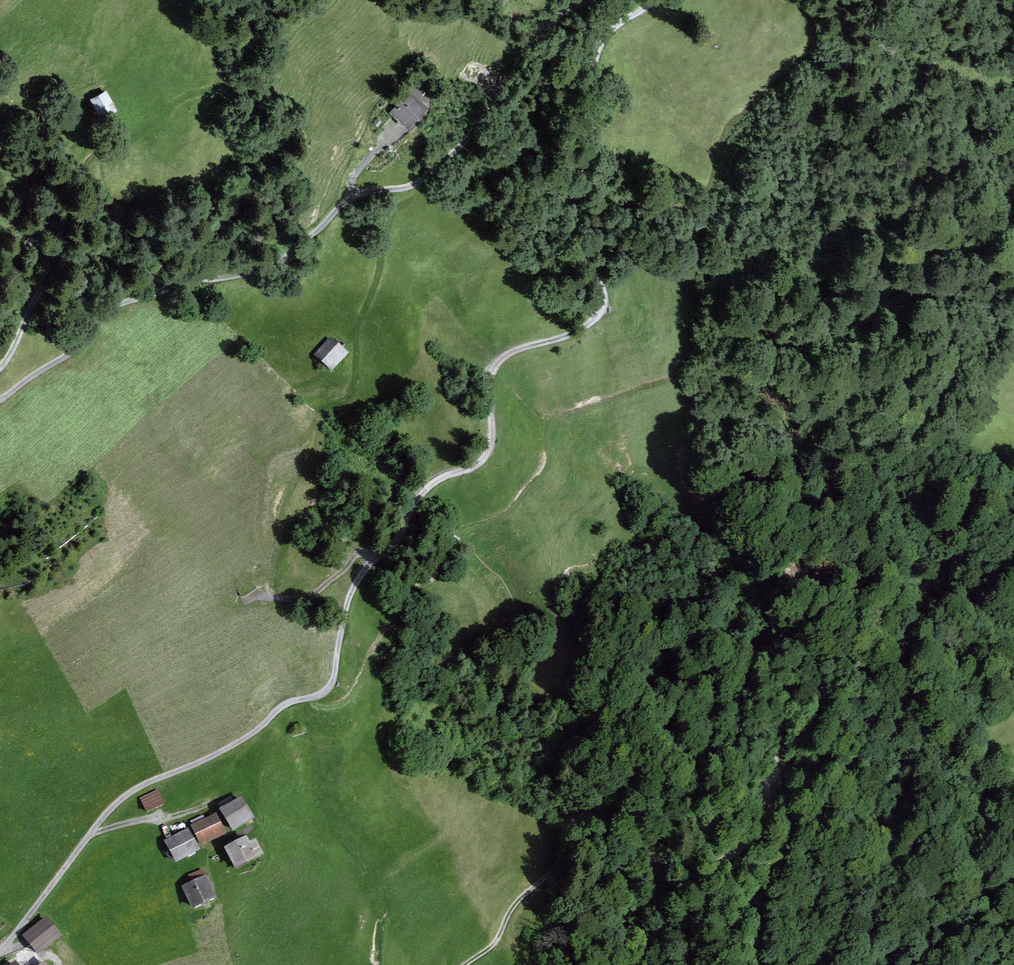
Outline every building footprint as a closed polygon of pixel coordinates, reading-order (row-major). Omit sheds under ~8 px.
[(415,79),(388,111),(408,128),(428,104),(420,98),(427,89),(415,79)] [(109,91),(93,99),(100,116),(117,107),(109,91)] [(331,336),(314,354),(333,371),(349,353),(331,336)] [(252,580),(238,591),(243,599),(258,588),(252,580)] [(158,789),(140,798),(146,812),(165,804),(158,789)] [(241,795),(219,809),(233,832),(256,818),(241,795)] [(216,812),(191,825),(201,846),(227,834),(216,812)] [(189,827),(164,840),(176,863),(201,850),(189,827)] [(247,835),(224,847),(235,869),(265,854),(256,838),(250,841),(247,835)] [(192,881),(181,886),(192,909),(217,898),(203,868),(189,874),(192,881)] [(47,915),(22,935),(38,955),(63,935),(47,915)]
